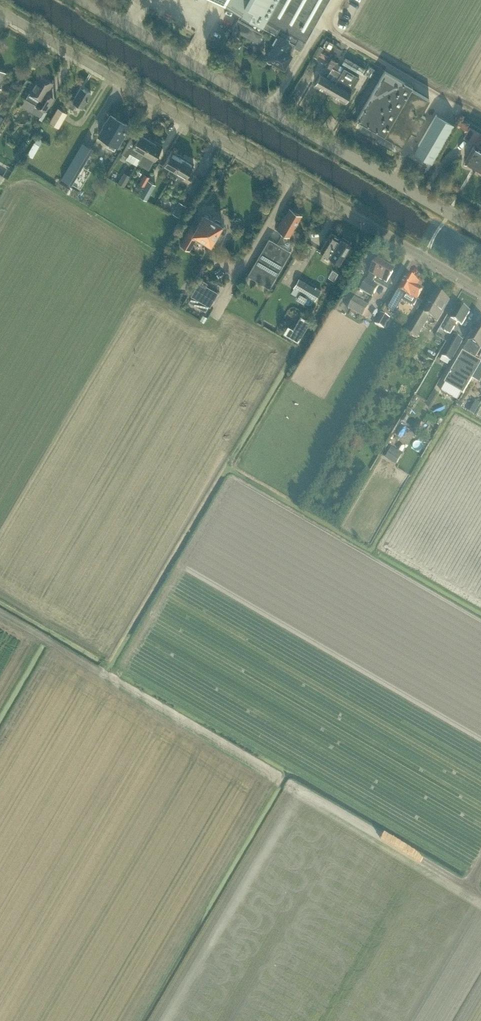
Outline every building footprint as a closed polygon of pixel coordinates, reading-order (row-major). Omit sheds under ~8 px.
[(243,15),(240,19),(238,17),(232,28),(257,42),(263,32),(263,31),(265,27),(279,34),(272,45),(273,46),(266,58),(266,59),(267,61),(269,62),(271,62),(272,61),(273,60),(284,66),(291,52),(290,51),(294,45),(300,49),(327,0),(216,0),(243,15)] [(334,43),(327,39),(323,46),(329,50),(334,43)] [(324,48),(320,45),(314,57),(317,58),(324,48)] [(341,72),(345,67),(337,62),(338,61),(331,57),(327,65),(331,68),(326,77),(320,73),(314,84),(330,93),(342,72),(341,72)] [(365,68),(345,57),(342,63),(361,74),(365,68)] [(375,68),(369,65),(365,73),(370,76),(375,68)] [(341,72),(342,72),(356,81),(357,81),(360,76),(345,67),(341,72)] [(357,119),(402,145),(411,131),(415,133),(425,116),(421,113),(429,98),(412,88),(413,86),(385,70),(357,119)] [(342,72),(330,93),(345,102),(351,92),(350,91),(356,81),(342,72)] [(35,105),(45,110),(53,96),(46,92),(53,81),(39,73),(29,91),(29,92),(25,99),(35,105)] [(77,103),(83,107),(91,93),(81,87),(73,100),(70,99),(66,105),(73,109),(77,103)] [(49,121),(53,124),(59,127),(67,113),(58,107),(49,121)] [(436,113),(414,152),(432,162),(454,124),(436,113)] [(114,149),(117,144),(128,125),(111,115),(99,135),(110,141),(108,145),(114,149)] [(49,126),(45,132),(52,137),(56,131),(49,126)] [(470,126),(464,137),(476,143),(466,160),(477,166),(478,170),(480,172),(480,132),(470,126)] [(140,158),(152,138),(141,131),(136,138),(131,135),(122,152),(127,155),(129,152),(140,158)] [(43,140),(38,136),(27,154),(32,157),(43,140)] [(152,138),(140,158),(151,164),(163,144),(152,138)] [(23,140),(13,156),(18,159),(28,143),(23,140)] [(92,148),(82,142),(75,154),(85,160),(92,148)] [(172,150),(164,164),(171,168),(167,174),(171,176),(183,156),(172,150)] [(183,156),(171,176),(175,178),(177,175),(188,181),(193,173),(188,171),(193,162),(183,156)] [(84,167),(78,164),(65,189),(71,192),(84,167)] [(124,186),(130,174),(124,170),(117,182),(124,186)] [(145,173),(139,182),(144,185),(149,175),(145,173)] [(197,176),(193,183),(199,187),(203,179),(197,176)] [(148,179),(139,195),(146,199),(155,183),(148,179)] [(186,205),(180,202),(173,213),(179,216),(186,205)] [(276,228),(288,236),(300,214),(290,208),(286,215),(284,214),(276,228)] [(213,240),(219,244),(224,234),(217,230),(221,224),(204,214),(197,227),(192,224),(180,243),(190,249),(197,237),(211,244),(213,240)] [(331,232),(320,250),(338,261),(349,243),(348,242),(349,240),(343,237),(342,238),(341,237),(340,238),(331,232)] [(291,251),(269,238),(247,274),(269,287),(291,251)] [(376,277),(387,283),(395,269),(385,263),(384,265),(377,261),(370,274),(368,279),(367,279),(360,290),(373,297),(379,286),(373,282),(376,277)] [(408,276),(389,310),(395,313),(403,300),(412,306),(414,305),(423,290),(417,286),(419,283),(408,276)] [(207,281),(202,278),(200,281),(199,281),(191,295),(193,295),(189,300),(205,310),(208,305),(210,305),(218,292),(205,284),(207,281)] [(320,290),(299,278),(294,287),(314,299),(320,290)] [(450,301),(447,299),(437,293),(425,313),(420,311),(407,333),(417,339),(430,318),(437,322),(442,313),(450,301)] [(355,298),(349,307),(349,309),(363,317),(369,306),(355,298)] [(457,323),(462,326),(470,312),(459,306),(451,320),(445,331),(451,334),(457,323)] [(391,318),(381,313),(375,324),(384,329),(391,318)] [(288,325),(284,333),(289,336),(297,340),(298,341),(310,321),(308,320),(301,316),(293,329),(288,325)] [(480,350),(480,323),(445,383),(463,394),(473,379),(480,365),(480,364),(475,360),(480,350)] [(464,340),(455,335),(454,335),(442,356),(451,362),(464,340)] [(473,379),(480,383),(480,381),(480,365),(473,379)] [(475,414),(480,404),(475,401),(469,411),(475,414)] [(405,416),(402,421),(407,424),(410,419),(405,416)] [(431,423),(441,429),(444,423),(434,417),(431,423)] [(395,466),(401,455),(392,450),(386,460),(395,466)]
